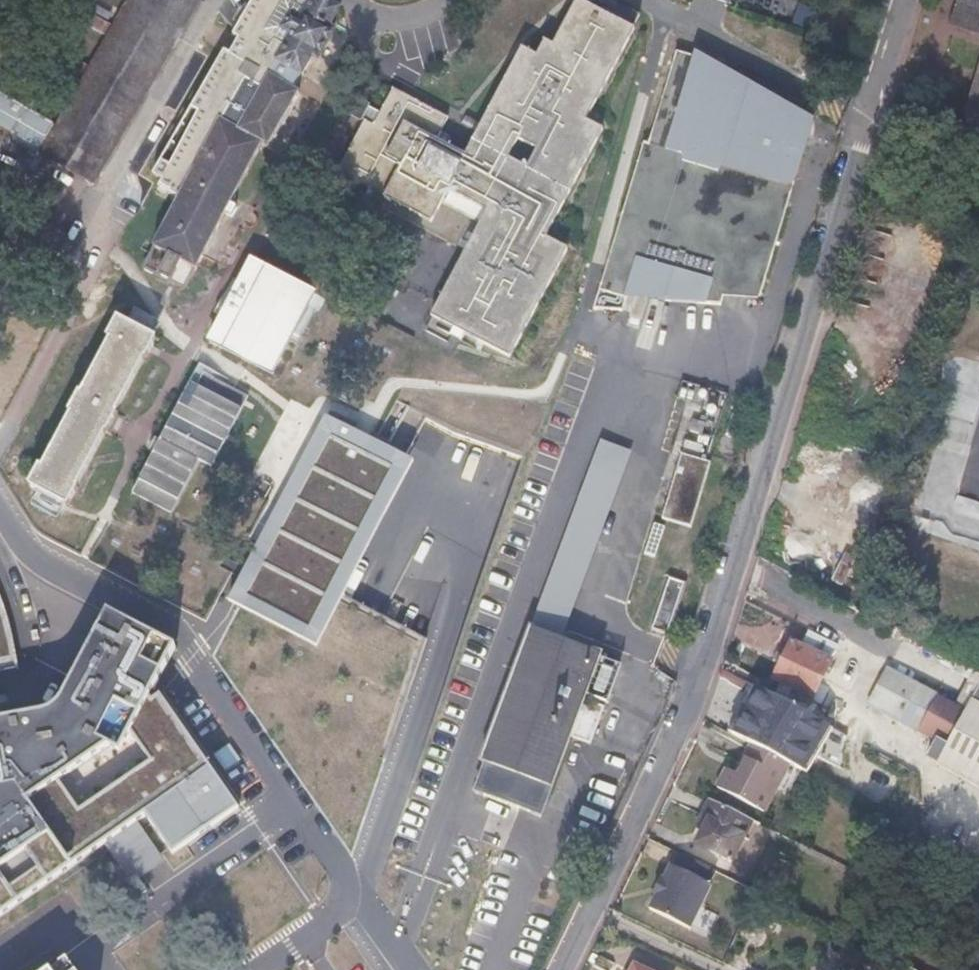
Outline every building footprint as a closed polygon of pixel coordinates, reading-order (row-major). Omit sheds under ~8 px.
[(196,0),(131,0),(55,129),(40,154),(94,186),(202,3),(196,0)] [(226,51),(193,109),(203,115),(165,179),(160,188),(181,200),(153,252),(155,253),(144,273),(184,294),(195,273),(197,274),(226,219),(232,221),(236,213),(231,210),(264,148),(269,152),(300,97),(295,94),(315,61),(319,64),(336,35),(331,32),(341,14),(316,0),(308,0),(304,7),(292,0),(263,0),(251,20),(246,17),(236,34),(242,37),(232,55),(226,51)] [(246,17),(251,20),(263,0),(256,0),(246,17)] [(341,175),(387,199),(386,201),(432,225),(450,191),(489,211),(436,314),(515,355),(572,246),(550,235),(605,126),(590,118),(638,27),(584,0),(579,0),(554,48),(544,44),(536,60),(520,53),(467,156),(437,140),(447,120),(393,92),(380,117),(369,111),(363,123),(367,125),(341,175)] [(948,25),(978,34),(978,0),(956,0),(948,25)] [(630,295),(637,270),(673,280),(668,298),(724,302),(726,294),(730,281),(763,291),(791,197),(771,191),(774,179),(786,183),(789,173),(795,175),(799,171),(811,131),(809,121),(805,113),(711,59),(679,50),(651,142),(646,140),(597,306),(626,308),(630,295)] [(975,85),(960,135),(978,141),(978,72),(975,85)] [(52,119),(0,99),(0,130),(41,146),(52,119)] [(369,111),(356,104),(350,116),(363,123),(369,111)] [(203,115),(193,109),(155,174),(165,179),(203,115)] [(791,197),(799,171),(795,175),(789,173),(786,183),(774,179),(771,191),(791,197)] [(269,370),(308,293),(255,265),(243,288),(270,301),(264,312),(238,298),(216,342),(269,370)] [(630,295),(668,298),(673,280),(637,270),(630,295)] [(726,294),(762,297),(763,291),(730,281),(726,294)] [(82,399),(79,398),(68,417),(71,419),(42,474),(39,473),(29,490),(69,512),(79,494),(77,493),(106,438),(108,439),(113,429),(118,419),(117,418),(146,362),(148,363),(152,356),(153,354),(158,344),(118,323),(108,342),(111,344),(104,357),(82,399)] [(111,344),(108,342),(101,355),(104,357),(111,344)] [(203,376),(200,374),(135,499),(138,500),(174,519),(201,465),(214,472),(251,401),(203,376)] [(707,420),(695,415),(691,428),(702,432),(707,420)] [(414,468),(326,421),(231,606),(240,611),(344,666),(361,634),(335,620),(346,599),(414,468)] [(542,603),(540,610),(579,624),(581,617),(643,444),(604,430),(542,603)] [(713,460),(684,450),(682,455),(663,514),(692,524),(713,460)] [(687,584),(672,578),(652,629),(668,635),(687,584)] [(19,668),(11,630),(0,600),(0,672),(19,668)] [(56,712),(0,723),(0,929),(150,824),(173,862),(241,817),(162,710),(145,712),(173,650),(109,615),(92,647),(56,712)] [(395,717),(422,634),(377,619),(369,643),(381,647),(375,667),(389,671),(376,711),(395,717)] [(605,658),(534,629),(482,761),(487,763),(476,792),(478,793),(542,818),(573,740),(593,747),(607,709),(588,701),(590,696),(616,706),(629,672),(603,661),(605,658)] [(803,647),(791,641),(772,679),(782,684),(792,689),(812,699),(840,644),(812,629),(803,647)] [(886,670),(869,703),(948,746),(966,713),(886,670)] [(948,746),(939,763),(961,776),(957,784),(977,796),(978,792),(978,688),(966,713),(948,746)] [(841,728),(762,689),(739,734),(818,772),(841,728)] [(737,775),(727,770),(717,789),(764,813),(777,787),(784,791),(795,768),(752,746),(737,775)] [(702,822),(708,825),(704,834),(697,847),(733,864),(744,841),(753,824),(711,804),(702,822)] [(708,825),(702,822),(697,831),(704,834),(708,825)] [(757,826),(753,824),(744,841),(749,844),(757,826)] [(679,865),(656,908),(699,931),(723,886),(679,865)]
